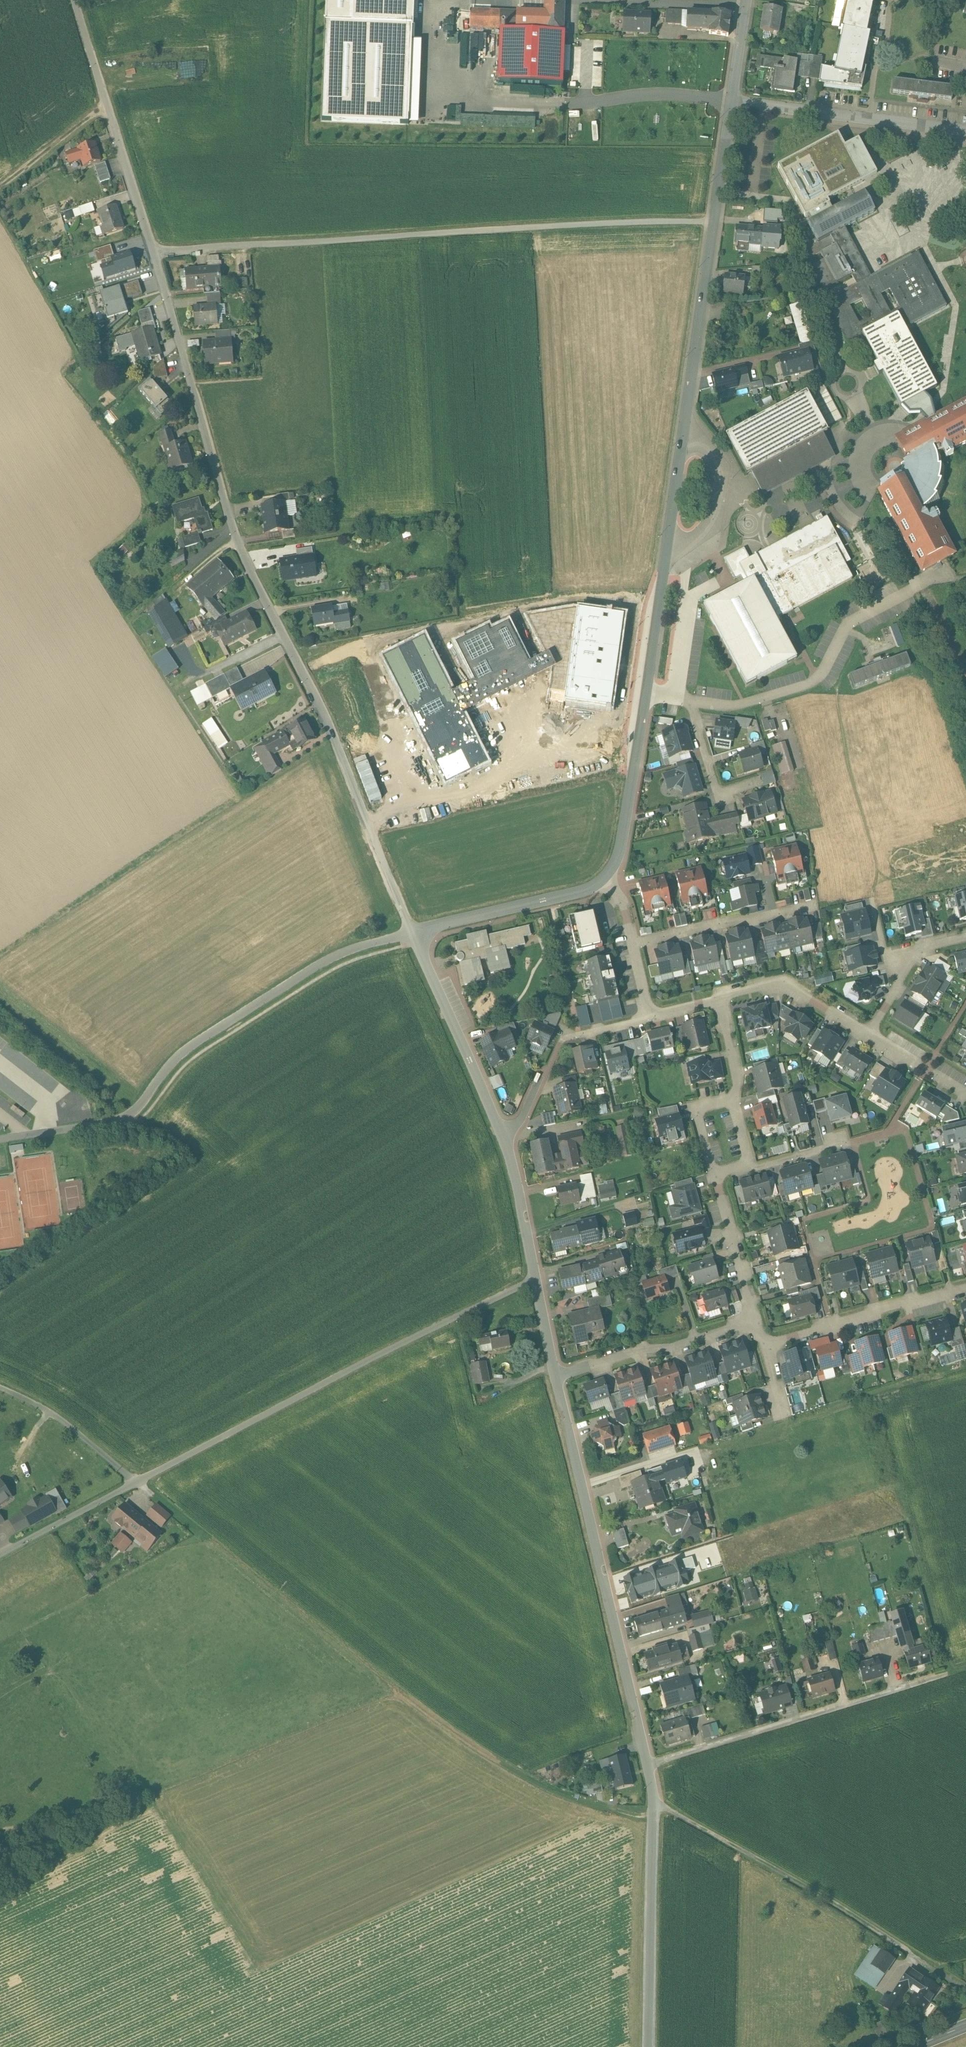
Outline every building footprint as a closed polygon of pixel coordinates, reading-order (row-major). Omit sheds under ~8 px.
[(323,121),(419,124),(422,40),(413,40),(415,0),(328,0),(323,121)] [(545,11),(544,32),(563,33),(564,0),(545,0),(545,11)] [(868,0),(845,0),(839,29),(846,30),(866,35),(873,1),(870,0),(868,0)] [(795,5),(783,3),(782,9),(793,11),(795,5)] [(491,9),(471,8),(470,28),(490,29),(491,9)] [(782,11),(764,8),(760,32),(778,34),(782,11)] [(517,10),(491,9),(490,29),(501,30),(502,30),(501,29),(501,28),(501,27),(502,26),(503,26),(503,25),(504,25),(505,26),(506,26),(506,27),(507,28),(506,29),(505,30),(516,30),(517,10)] [(545,11),(517,10),(516,30),(544,32),(545,11)] [(682,11),(666,11),(665,25),(682,25),(682,11)] [(712,13),(688,12),(687,30),(710,31),(712,13)] [(730,15),(714,13),(712,12),(710,31),(709,34),(710,34),(727,36),(728,37),(728,35),(729,28),(730,24),(731,16),(731,17),(731,15),(730,15)] [(650,15),(624,13),(623,32),(649,34),(650,15)] [(563,33),(505,30),(504,30),(503,30),(502,30),(501,30),(498,83),(562,86),(565,33),(563,33)] [(866,35),(846,30),(837,72),(861,77),(867,44),(869,38),(869,35),(866,35)] [(879,40),(869,38),(867,44),(877,46),(879,40)] [(822,58),(797,54),(796,62),(804,63),(803,74),(795,73),(794,77),(819,80),(822,58)] [(796,62),(760,57),(759,68),(774,70),(774,71),(777,71),(774,90),(792,92),(794,77),(795,73),(803,74),(804,63),(796,62)] [(837,72),(821,68),(819,84),(861,89),(864,77),(861,77),(837,72)] [(953,88),(893,80),(892,93),(952,100),(953,88)] [(456,102),(472,107),(474,102),(458,97),(456,102)] [(479,124),(479,111),(466,111),(466,124),(479,124)] [(810,222),(831,210),(826,201),(876,175),(858,141),(845,148),(838,135),(778,167),(805,218),(807,216),(810,222)] [(95,143),(79,149),(79,150),(66,154),(69,164),(82,159),(84,167),(101,162),(95,143)] [(96,165),(101,182),(112,178),(107,162),(96,165)] [(844,227),(874,212),(864,193),(831,210),(810,222),(808,223),(818,241),(830,235),(835,245),(820,253),(824,261),(814,267),(819,292),(852,275),(857,285),(825,302),(848,346),(864,338),(878,363),(874,366),(876,371),(879,375),(883,373),(901,407),(936,388),(904,329),(947,306),(918,252),(871,277),(844,227)] [(92,204),(80,208),(82,215),(94,211),(92,204)] [(115,206),(99,211),(103,225),(101,226),(104,235),(123,229),(115,206)] [(80,208),(74,210),(76,217),(82,215),(80,208)] [(764,209),(763,222),(778,223),(778,220),(784,221),(781,211),(764,209)] [(764,226),(763,229),(736,226),(735,243),(762,245),(762,248),(778,249),(779,242),(780,242),(780,235),(779,235),(780,228),(764,226)] [(109,250),(97,254),(99,260),(111,256),(109,250)] [(130,253),(112,258),(111,256),(99,260),(98,260),(100,268),(113,264),(116,276),(136,270),(130,253)] [(764,267),(752,267),(751,275),(764,274),(764,267)] [(219,268),(210,269),(211,287),(219,286),(219,287),(221,287),(219,268)] [(208,269),(201,269),(201,270),(196,271),(196,270),(185,271),(186,282),(187,282),(188,289),(187,289),(187,290),(206,288),(211,288),(211,287),(210,269),(208,269)] [(745,278),(725,275),(723,292),(743,295),(745,278)] [(120,287),(124,300),(142,295),(138,282),(120,287)] [(219,286),(211,287),(211,288),(206,288),(207,294),(220,293),(219,287),(219,286)] [(107,331),(128,314),(124,300),(120,287),(100,294),(91,296),(96,313),(101,312),(107,331)] [(220,293),(207,294),(208,302),(220,301),(220,293)] [(802,305),(799,294),(793,295),(795,305),(791,306),(794,318),(797,318),(802,344),(799,345),(813,342),(802,305)] [(216,306),(194,307),(195,326),(218,324),(216,306)] [(150,309),(140,312),(138,313),(143,331),(152,328),(152,331),(156,329),(150,309)] [(143,331),(116,339),(120,353),(127,350),(126,349),(137,346),(141,361),(160,355),(152,331),(152,328),(143,331)] [(230,330),(215,332),(216,340),(222,339),(222,341),(231,340),(230,330)] [(222,341),(215,342),(216,342),(210,343),(210,342),(203,343),(205,365),(218,364),(218,361),(232,359),(232,362),(233,362),(231,340),(222,341)] [(799,345),(800,352),(808,350),(809,355),(816,353),(813,342),(799,345)] [(800,352),(781,357),(785,376),(812,370),(809,355),(808,350),(800,352)] [(164,359),(153,368),(154,373),(166,370),(164,359)] [(745,366),(732,369),(732,370),(733,370),(735,377),(747,374),(745,366)] [(166,370),(154,373),(156,379),(168,377),(166,370)] [(732,370),(713,375),(717,392),(737,387),(735,377),(733,370),(732,370)] [(747,374),(735,377),(737,387),(749,384),(750,384),(747,374)] [(172,405),(150,380),(139,389),(161,415),(172,405)] [(761,381),(750,384),(749,384),(751,391),(763,388),(761,381)] [(807,393),(726,436),(747,475),(752,472),(764,494),(834,457),(822,435),(828,432),(807,393)] [(896,440),(905,458),(909,456),(911,459),(904,463),(901,465),(902,468),(901,470),(900,472),(898,474),(896,475),(893,475),(892,478),(880,484),(883,490),(879,492),(922,572),(954,555),(936,521),(937,520),(939,519),(936,512),(933,513),(931,514),(928,511),(931,508),(935,504),(940,498),(938,497),(941,491),(945,483),(942,482),(944,475),(944,467),(942,467),(941,463),(941,458),(939,454),(943,453),(946,458),(954,454),(951,450),(965,442),(965,402),(896,440)] [(829,424),(842,419),(839,411),(826,417),(829,424)] [(170,431),(160,435),(163,446),(174,443),(170,431)] [(185,442),(169,447),(171,456),(167,457),(167,458),(168,458),(172,471),(171,471),(192,465),(192,464),(190,465),(186,452),(188,452),(185,442)] [(288,494),(276,495),(278,503),(285,502),(285,503),(290,502),(288,494)] [(199,499),(172,507),(178,524),(194,519),(199,533),(198,533),(199,535),(202,534),(213,530),(207,514),(204,515),(199,499)] [(278,503),(261,506),(263,520),(287,517),(285,503),(285,502),(278,503)] [(818,522),(756,555),(779,600),(785,596),(793,611),(794,611),(793,609),(851,578),(852,580),(852,579),(845,565),(850,562),(827,517),(823,519),(821,515),(816,517),(818,522)] [(287,517),(263,520),(265,535),(282,532),(289,531),(287,517)] [(289,531),(282,532),(283,540),(295,538),(294,530),(289,531)] [(196,535),(183,539),(185,548),(198,544),(196,535)] [(128,543),(120,549),(124,555),(132,549),(128,543)] [(298,560),(282,562),(281,560),(280,560),(284,581),(300,578),(301,579),(316,577),(312,548),(296,550),(298,560)] [(779,600),(756,555),(755,555),(756,556),(750,560),(744,549),(724,560),(735,581),(736,580),(740,586),(754,579),(778,624),(783,622),(780,618),(793,611),(785,596),(779,600)] [(217,561),(187,586),(203,606),(212,598),(233,580),(217,561)] [(778,624),(754,579),(740,586),(703,606),(746,686),(797,659),(778,624)] [(162,596),(153,603),(157,608),(166,600),(162,596)] [(225,613),(212,598),(203,606),(216,621),(225,613)] [(187,638),(166,600),(157,608),(153,603),(147,608),(169,648),(187,638)] [(348,611),(333,613),(332,605),(331,605),(331,606),(334,623),(334,625),(350,623),(348,611)] [(331,606),(312,610),(312,609),(311,609),(314,627),(315,627),(315,626),(334,623),(331,606)] [(475,683),(453,694),(425,638),(382,659),(446,786),(488,765),(463,715),(550,672),(547,697),(550,697),(548,709),(563,712),(564,702),(611,709),(624,616),(574,610),(527,617),(546,656),(528,665),(508,625),(490,634),(488,629),(456,645),(475,683)] [(228,622),(216,629),(225,646),(256,630),(246,613),(228,622)] [(225,617),(203,628),(207,634),(216,629),(228,622),(225,617)] [(898,645),(906,643),(899,623),(892,626),(898,645)] [(174,672),(161,652),(153,657),(166,678),(174,672)] [(906,655),(849,676),(854,688),(856,687),(911,666),(906,655)] [(237,668),(224,675),(231,688),(243,682),(243,681),(237,668)] [(243,681),(243,682),(231,688),(231,689),(243,710),(242,711),(275,694),(275,695),(276,694),(266,674),(266,673),(250,681),(249,678),(243,681)] [(224,675),(205,685),(212,698),(213,699),(231,689),(231,688),(224,675)] [(205,685),(191,692),(198,705),(212,698),(205,685)] [(735,718),(734,724),(735,724),(734,727),(747,729),(752,720),(735,718)] [(767,719),(762,721),(765,732),(770,730),(767,719)] [(226,745),(210,720),(203,724),(219,749),(226,745)] [(315,739),(305,721),(289,729),(296,742),(299,748),(315,739)] [(734,724),(716,721),(714,739),(732,741),(734,727),(735,724),(734,724)] [(684,727),(662,734),(666,746),(689,739),(687,733),(688,732),(687,729),(684,727)] [(289,729),(263,743),(264,744),(270,756),(274,755),(290,746),(289,745),(296,742),(289,729)] [(689,739),(666,746),(670,758),(679,756),(693,751),(689,739)] [(763,742),(751,745),(753,751),(757,750),(765,748),(763,742)] [(785,743),(772,746),(781,775),(793,771),(785,743)] [(270,756),(264,744),(256,748),(262,761),(270,756)] [(753,751),(739,755),(745,772),(762,767),(757,750),(753,751)] [(270,756),(262,761),(271,777),(281,770),(274,755),(270,756)] [(670,758),(668,759),(669,765),(670,766),(677,763),(681,762),(679,756),(670,758)] [(681,762),(677,763),(680,771),(693,767),(691,759),(681,762)] [(767,772),(761,773),(764,785),(777,783),(773,765),(766,767),(767,772)] [(694,767),(664,776),(668,789),(677,786),(682,789),(684,797),(702,792),(694,767)] [(770,792),(763,794),(756,796),(763,817),(776,813),(771,796),(770,792)] [(749,821),(763,817),(756,796),(743,800),(749,821)] [(705,805),(683,810),(688,831),(685,832),(688,843),(713,837),(711,830),(709,820),(705,805)] [(737,814),(709,820),(711,830),(735,826),(739,825),(737,814)] [(735,826),(711,830),(713,837),(737,833),(735,826)] [(797,845),(771,851),(778,883),(785,881),(797,878),(804,877),(797,845)] [(758,848),(747,851),(750,867),(762,864),(758,848)] [(745,857),(724,862),(724,865),(727,875),(727,878),(733,877),(733,878),(744,875),(744,874),(749,873),(745,857)] [(701,868),(676,874),(683,905),(690,904),(691,910),(703,907),(702,901),(708,899),(701,868)] [(664,877),(639,883),(646,914),(671,908),(664,877)] [(797,878),(785,881),(786,887),(799,884),(797,878)] [(751,880),(733,884),(735,891),(739,890),(738,890),(752,887),(751,880)] [(752,887),(738,890),(739,890),(741,901),(731,904),(733,912),(757,907),(754,894),(759,893),(757,886),(752,887)] [(808,889),(803,890),(805,902),(811,900),(808,889)] [(954,897),(957,908),(960,919),(960,921),(965,919),(965,894),(954,897)] [(846,916),(864,912),(862,904),(844,908),(846,916)] [(920,905),(894,911),(896,921),(901,920),(905,937),(921,934),(920,928),(925,927),(923,921),(920,905)] [(846,916),(843,916),(842,919),(846,938),(849,940),(870,935),(868,926),(866,925),(865,922),(867,920),(865,911),(864,912),(846,916)] [(594,912),(569,918),(577,953),(602,947),(594,912)] [(685,913),(679,915),(682,926),(688,925),(685,913)] [(679,915),(673,916),(676,928),(682,926),(679,915)] [(802,921),(802,918),(795,920),(801,946),(813,943),(812,940),(810,928),(808,920),(802,921)] [(543,919),(536,920),(540,934),(546,932),(543,919)] [(795,920),(789,921),(790,924),(784,925),(790,949),(801,946),(795,920)] [(920,928),(921,934),(922,938),(933,936),(929,920),(923,921),(925,927),(920,928)] [(779,926),(778,924),(772,925),(778,951),(790,949),(784,925),(779,926)] [(772,925),(766,927),(766,929),(761,931),(766,954),(778,951),(772,925)] [(528,926),(517,929),(487,936),(486,933),(483,934),(479,936),(473,936),(467,938),(468,941),(455,944),(457,953),(459,953),(460,954),(458,955),(457,956),(457,957),(457,959),(457,960),(459,961),(460,962),(462,962),(462,963),(460,964),(464,982),(465,985),(484,981),(479,961),(487,959),(491,974),(510,969),(505,950),(525,944),(523,937),(531,935),(528,926)] [(749,931),(743,932),(742,929),(736,931),(743,959),(755,956),(749,931)] [(736,931),(730,932),(731,935),(725,936),(731,961),(743,959),(736,931)] [(713,938),(708,939),(707,936),(701,938),(707,964),(719,961),(718,957),(714,943),(713,938)] [(701,938),(695,939),(695,942),(690,943),(695,967),(707,964),(701,938)] [(720,942),(714,943),(718,957),(723,956),(720,942)] [(678,946),(673,947),(672,945),(666,946),(672,972),(683,970),(684,969),(681,958),(678,946)] [(848,954),(862,951),(860,945),(846,949),(848,954)] [(666,946),(660,948),(660,950),(655,952),(658,965),(660,975),(661,975),(672,972),(666,946)] [(845,955),(849,972),(852,972),(866,968),(876,966),(872,948),(862,951),(848,954),(845,955)] [(954,957),(958,973),(965,971),(965,954),(954,957)] [(687,956),(681,958),(684,969),(683,970),(685,975),(691,974),(687,956)] [(609,959),(584,965),(593,1005),(598,1004),(609,1001),(618,999),(609,959)] [(934,965),(947,973),(951,968),(937,959),(934,965)] [(932,964),(929,969),(944,978),(947,973),(934,965),(932,964)] [(658,965),(648,967),(651,979),(661,976),(661,975),(660,975),(658,965)] [(866,968),(852,972),(853,978),(867,974),(866,968)] [(926,968),(919,979),(938,991),(945,979),(944,978),(929,969),(926,968)] [(815,977),(817,985),(835,981),(832,972),(815,977)] [(883,977),(875,979),(877,988),(885,986),(883,977)] [(875,979),(856,983),(856,986),(855,987),(854,989),(854,992),(857,994),(858,994),(860,1001),(863,1000),(865,1002),(868,1001),(870,999),(869,997),(871,995),(873,994),(875,991),(875,989),(877,988),(875,979)] [(919,979),(912,991),(914,993),(928,1001),(930,1003),(938,991),(919,979)] [(940,991),(934,1002),(937,1004),(944,993),(940,991)] [(928,1001),(914,993),(911,998),(925,1006),(928,1001)] [(910,997),(907,1002),(922,1012),(925,1007),(925,1006),(911,998),(910,997)] [(623,1018),(618,999),(609,1001),(613,1020),(623,1018)] [(602,1022),(613,1020),(609,1001),(598,1004),(602,1022)] [(907,1002),(905,1001),(894,1019),(912,1030),(923,1012),(922,1012),(907,1002)] [(776,1005),(765,1007),(769,1021),(777,1019),(778,1013),(776,1005)] [(793,1012),(781,1005),(779,1018),(787,1023),(792,1014),(796,1016),(797,1014),(793,1012)] [(591,1025),(586,1006),(576,1008),(580,1027),(591,1025)] [(765,1007),(758,1009),(757,1008),(749,1010),(749,1011),(741,1012),(746,1033),(754,1031),(762,1030),(770,1028),(769,1021),(765,1007)] [(546,1016),(543,1022),(556,1028),(561,1016),(560,1013),(546,1016)] [(703,1013),(691,1016),(693,1021),(705,1018),(703,1013)] [(809,1022),(797,1014),(796,1016),(792,1014),(787,1023),(785,1026),(788,1028),(785,1033),(798,1041),(801,1036),(805,1039),(812,1027),(808,1024),(809,1022)] [(702,1022),(683,1026),(687,1045),(689,1051),(708,1047),(702,1022)] [(508,1031),(509,1033),(516,1029),(514,1023),(496,1027),(499,1035),(508,1031)] [(535,1023),(528,1040),(534,1042),(533,1044),(540,1047),(541,1045),(546,1048),(554,1031),(535,1023)] [(683,1027),(676,1028),(680,1047),(687,1045),(683,1027)] [(669,1030),(647,1035),(651,1053),(674,1048),(669,1030)] [(762,1030),(754,1031),(756,1038),(764,1036),(762,1030)] [(818,1030),(808,1045),(813,1048),(823,1033),(818,1030)] [(499,1035),(481,1042),(492,1067),(504,1061),(502,1056),(503,1052),(515,1047),(509,1033),(508,1031),(499,1035)] [(842,1043),(824,1031),(823,1032),(812,1050),(821,1055),(821,1056),(822,1057),(822,1056),(831,1061),(842,1043)] [(640,1039),(630,1042),(634,1058),(647,1054),(643,1037),(640,1039)] [(624,1043),(603,1048),(608,1069),(621,1066),(622,1072),(630,1070),(626,1054),(624,1043)] [(597,1069),(591,1047),(573,1052),(579,1073),(597,1069)] [(845,1050),(836,1065),(842,1069),(845,1065),(844,1065),(849,1058),(847,1057),(850,1053),(845,1050)] [(859,1054),(852,1050),(850,1053),(847,1057),(849,1058),(844,1065),(845,1065),(861,1075),(865,1068),(866,1069),(871,1061),(864,1057),(864,1056),(859,1053),(859,1054)] [(771,1060),(753,1065),(755,1071),(772,1066),(771,1060)] [(720,1061),(711,1062),(714,1078),(715,1080),(724,1078),(720,1061)] [(706,1062),(689,1065),(689,1066),(688,1068),(689,1074),(691,1076),(693,1084),(710,1081),(709,1079),(714,1078),(711,1062),(706,1063),(706,1062)] [(886,1070),(877,1064),(869,1076),(879,1082),(886,1071),(886,1070)] [(755,1071),(753,1071),(756,1083),(779,1076),(776,1065),(772,1066),(755,1071)] [(900,1078),(892,1073),(891,1074),(886,1071),(879,1082),(872,1093),(891,1104),(905,1082),(899,1079),(900,1078)] [(503,1086),(499,1076),(489,1080),(493,1090),(503,1086)] [(575,1076),(562,1079),(563,1087),(574,1084),(575,1085),(577,1084),(575,1076)] [(779,1076),(756,1083),(759,1094),(774,1090),(782,1088),(779,1076)] [(563,1087),(554,1089),(561,1116),(581,1111),(575,1085),(574,1084),(563,1087)] [(774,1090),(759,1094),(756,1094),(758,1101),(775,1096),(774,1090)] [(810,1093),(801,1095),(804,1107),(813,1105),(813,1102),(810,1093)] [(944,1105),(924,1093),(916,1107),(936,1119),(939,1114),(944,1105)] [(801,1095),(783,1100),(789,1124),(791,1129),(792,1129),(808,1124),(804,1107),(801,1095)] [(775,1096),(758,1101),(760,1108),(770,1105),(777,1103),(775,1096)] [(825,1102),(825,1103),(827,1111),(831,1123),(851,1117),(845,1097),(825,1102)] [(824,1099),(813,1102),(813,1105),(816,1114),(827,1111),(825,1103),(825,1102),(824,1099)] [(760,1108),(753,1110),(758,1130),(776,1125),(770,1105),(760,1108)] [(949,1109),(944,1105),(939,1114),(944,1117),(949,1109)] [(660,1120),(677,1115),(679,1115),(677,1107),(658,1110),(660,1120)] [(957,1114),(949,1109),(944,1117),(941,1122),(943,1124),(959,1120),(957,1114)] [(555,1124),(553,1113),(542,1115),(544,1126),(555,1124)] [(660,1120),(655,1121),(660,1138),(671,1135),(673,1143),(686,1139),(681,1121),(679,1121),(677,1115),(660,1120)] [(789,1124),(784,1126),(787,1137),(793,1135),(792,1129),(791,1129),(789,1124)] [(942,1130),(944,1137),(943,1137),(946,1148),(959,1144),(965,1143),(965,1124),(942,1130)] [(580,1133),(559,1137),(562,1150),(575,1148),(583,1146),(580,1133)] [(548,1141),(531,1145),(538,1177),(555,1173),(552,1159),(548,1141)] [(628,1145),(621,1147),(623,1155),(630,1154),(628,1145)] [(17,1146),(9,1147),(11,1154),(18,1153),(17,1146)] [(575,1148),(562,1150),(563,1157),(566,1170),(566,1171),(579,1168),(579,1166),(576,1154),(575,1148)] [(585,1152),(576,1154),(579,1166),(588,1164),(585,1152)] [(560,1155),(554,1157),(554,1159),(552,1159),(555,1173),(566,1170),(563,1157),(561,1157),(560,1155)] [(845,1156),(842,1155),(838,1156),(838,1157),(832,1158),(838,1181),(851,1178),(848,1168),(845,1156)] [(956,1158),(958,1167),(960,1166),(962,1174),(965,1174),(965,1155),(959,1157),(956,1158)] [(838,1181),(832,1158),(825,1160),(825,1161),(820,1163),(823,1174),(826,1185),(838,1181)] [(804,1165),(800,1166),(799,1167),(793,1169),(800,1191),(812,1188),(806,1166),(804,1165)] [(859,1184),(854,1167),(848,1168),(851,1178),(853,1186),(859,1184)] [(793,1169),(786,1171),(785,1170),(781,1171),(780,1174),(783,1185),(786,1195),(800,1191),(793,1169)] [(591,1174),(580,1177),(582,1184),(588,1182),(588,1183),(593,1182),(591,1174)] [(823,1174),(816,1176),(821,1193),(827,1191),(826,1185),(823,1174)] [(765,1176),(753,1179),(758,1199),(770,1196),(771,1196),(766,1179),(765,1176)] [(773,1178),(766,1179),(771,1196),(770,1196),(771,1197),(778,1195),(773,1178)] [(753,1179),(740,1182),(741,1186),(746,1203),(758,1199),(753,1179)] [(675,1190),(693,1186),(691,1180),(674,1184),(675,1190)] [(582,1184),(576,1185),(579,1200),(596,1196),(593,1182),(588,1183),(588,1182),(582,1184)] [(613,1182),(605,1184),(605,1186),(600,1187),(602,1199),(616,1196),(613,1182)] [(576,1185),(558,1188),(561,1205),(579,1201),(579,1200),(576,1185)] [(701,1211),(693,1185),(693,1186),(675,1190),(674,1191),(678,1206),(671,1208),(674,1219),(701,1211)] [(786,1195),(783,1185),(777,1186),(782,1204),(788,1202),(786,1195)] [(741,1186),(734,1188),(739,1205),(746,1204),(746,1203),(741,1186)] [(626,1226),(640,1225),(638,1211),(624,1212),(626,1226)] [(707,1216),(694,1220),(695,1226),(702,1224),(703,1230),(710,1228),(707,1216)] [(605,1240),(599,1217),(577,1223),(578,1227),(582,1246),(605,1240)] [(798,1219),(781,1223),(783,1229),(792,1227),(799,1225),(798,1219)] [(567,1231),(550,1235),(556,1258),(567,1255),(566,1250),(582,1246),(578,1227),(566,1230),(567,1231)] [(783,1229),(768,1233),(772,1244),(795,1238),(792,1227),(783,1229)] [(699,1229),(674,1235),(675,1239),(674,1241),(675,1245),(677,1246),(678,1252),(698,1247),(700,1249),(703,1248),(705,1245),(704,1242),(702,1241),(699,1229)] [(937,1231),(931,1233),(935,1244),(940,1243),(937,1231)] [(795,1238),(772,1244),(775,1256),(789,1252),(798,1250),(798,1249),(795,1238)] [(929,1239),(917,1242),(924,1265),(935,1262),(929,1239)] [(917,1242),(906,1245),(912,1268),(924,1265),(917,1242)] [(806,1247),(798,1249),(798,1250),(789,1252),(791,1258),(807,1253),(806,1247)] [(891,1250),(889,1249),(885,1250),(884,1251),(879,1252),(885,1275),(897,1272),(891,1250)] [(619,1252),(597,1259),(598,1264),(603,1279),(604,1278),(618,1274),(621,1276),(626,1274),(628,1271),(626,1265),(623,1263),(619,1252)] [(879,1252),(873,1254),(871,1253),(868,1254),(866,1257),(872,1279),(885,1275),(879,1252)] [(713,1254),(702,1258),(703,1263),(712,1261),(714,1260),(713,1254)] [(789,1258),(777,1262),(779,1267),(791,1264),(789,1258)] [(791,1264),(779,1267),(782,1279),(807,1272),(804,1260),(791,1264)] [(703,1263),(688,1268),(691,1276),(693,1275),(696,1285),(704,1283),(704,1284),(710,1282),(710,1281),(718,1279),(712,1261),(703,1263)] [(852,1261),(840,1264),(847,1288),(858,1285),(852,1261)] [(598,1264),(588,1268),(593,1283),(604,1279),(604,1278),(603,1279),(598,1264)] [(840,1264),(834,1266),(833,1265),(829,1266),(828,1268),(831,1281),(834,1291),(835,1291),(847,1288),(840,1264)] [(909,1264),(903,1265),(908,1283),(913,1281),(909,1264)] [(588,1268),(587,1265),(582,1267),(585,1279),(584,1279),(585,1285),(593,1283),(588,1268)] [(582,1266),(559,1271),(558,1271),(563,1291),(564,1291),(564,1290),(574,1288),(585,1285),(584,1279),(585,1279),(582,1267),(582,1266)] [(676,1266),(658,1271),(661,1278),(664,1277),(666,1281),(679,1277),(676,1266)] [(807,1272),(782,1279),(785,1290),(797,1287),(810,1283),(807,1272)] [(863,1272),(858,1274),(862,1291),(868,1289),(863,1272)] [(661,1278),(642,1284),(647,1300),(669,1292),(666,1281),(664,1277),(661,1278)] [(831,1281),(824,1283),(827,1295),(835,1292),(835,1291),(834,1291),(831,1281)] [(797,1287),(785,1290),(787,1296),(798,1293),(797,1287)] [(817,1288),(808,1291),(809,1296),(810,1296),(812,1302),(820,1299),(817,1288)] [(722,1290),(702,1297),(707,1312),(727,1306),(722,1290)] [(730,1292),(734,1304),(740,1302),(736,1291),(730,1292)] [(609,1295),(587,1300),(590,1311),(599,1309),(612,1306),(609,1295)] [(809,1296),(789,1302),(793,1319),(815,1313),(812,1302),(810,1296),(809,1296)] [(590,1311),(585,1312),(585,1313),(577,1314),(577,1313),(569,1315),(575,1344),(588,1341),(586,1335),(604,1331),(599,1309),(590,1311)] [(945,1319),(926,1324),(932,1346),(950,1341),(950,1340),(948,1331),(945,1319)] [(911,1328),(900,1331),(907,1356),(917,1353),(915,1346),(911,1328)] [(959,1328),(948,1331),(950,1340),(950,1341),(952,1348),(964,1345),(959,1328)] [(507,1331),(489,1335),(491,1344),(492,1351),(510,1347),(507,1331)] [(896,1359),(907,1356),(900,1331),(889,1334),(893,1347),(896,1359)] [(489,1335),(478,1337),(480,1346),(491,1344),(489,1335)] [(877,1337),(867,1340),(873,1365),(884,1362),(877,1337)] [(863,1368),(873,1365),(867,1340),(856,1343),(859,1354),(863,1368)] [(742,1341),(730,1345),(739,1371),(750,1367),(742,1341)] [(491,1344),(480,1346),(481,1353),(492,1351),(491,1344)] [(839,1358),(835,1344),(816,1349),(822,1371),(841,1365),(839,1358)] [(921,1344),(915,1346),(917,1353),(918,1357),(924,1356),(921,1344)] [(730,1345),(719,1348),(724,1363),(727,1374),(739,1371),(730,1345)] [(893,1347),(887,1349),(890,1360),(896,1359),(893,1347)] [(810,1348),(803,1350),(804,1352),(807,1360),(812,1359),(810,1348)] [(708,1352),(696,1356),(705,1382),(716,1378),(712,1367),(708,1352)] [(804,1352),(795,1355),(795,1352),(784,1355),(793,1385),(803,1382),(801,1374),(810,1372),(807,1360),(804,1352)] [(859,1354),(847,1358),(852,1373),(852,1375),(864,1372),(863,1368),(862,1368),(859,1354)] [(696,1356),(685,1360),(690,1374),(693,1386),(694,1385),(705,1382),(696,1356)] [(847,1356),(839,1358),(841,1365),(843,1375),(852,1373),(847,1358),(847,1356)] [(485,1362),(472,1364),(475,1385),(489,1382),(485,1362)] [(673,1363),(662,1367),(670,1393),(682,1389),(678,1378),(673,1363)] [(724,1363),(718,1365),(722,1376),(727,1374),(724,1363)] [(718,1365),(712,1367),(716,1378),(722,1376),(718,1365)] [(787,1366),(781,1367),(785,1385),(792,1383),(787,1366)] [(662,1367),(651,1371),(655,1385),(659,1397),(670,1393),(662,1367)] [(637,1369),(626,1373),(634,1398),(645,1395),(646,1395),(644,1389),(637,1369)] [(626,1373),(614,1376),(620,1393),(623,1402),(634,1398),(626,1373)] [(690,1374),(684,1376),(688,1387),(689,1393),(696,1391),(694,1385),(693,1386),(690,1374)] [(684,1376),(678,1378),(682,1389),(688,1387),(684,1376)] [(603,1380),(584,1386),(590,1403),(608,1397),(609,1397),(608,1396),(603,1380)] [(655,1385),(650,1387),(653,1398),(659,1397),(655,1385)] [(650,1387),(644,1389),(646,1395),(645,1395),(647,1400),(653,1398),(650,1387)] [(623,1402),(620,1393),(614,1394),(619,1410),(624,1408),(625,1408),(623,1402)] [(619,1410),(614,1394),(608,1396),(609,1397),(608,1397),(613,1412),(619,1410)] [(705,1406),(712,1403),(709,1394),(702,1396),(705,1406)] [(742,1394),(725,1400),(727,1406),(733,1404),(744,1400),(742,1394)] [(744,1400),(733,1404),(737,1415),(763,1407),(759,1395),(744,1400)] [(661,1416),(678,1413),(677,1407),(660,1410),(661,1416)] [(763,1407),(737,1415),(741,1426),(752,1423),(766,1418),(763,1407)] [(619,1410),(613,1412),(616,1422),(624,1426),(629,1424),(624,1408),(619,1410)] [(607,1421),(597,1423),(598,1426),(597,1427),(595,1428),(594,1431),(594,1433),(591,1434),(593,1444),(596,1443),(604,1447),(605,1450),(614,1448),(614,1445),(618,1438),(621,1437),(618,1427),(615,1428),(608,1424),(607,1421)] [(717,1421),(710,1423),(715,1440),(722,1438),(717,1421)] [(752,1423),(741,1426),(742,1432),(753,1428),(752,1423)] [(685,1424),(678,1426),(681,1436),(688,1433),(685,1424)] [(670,1427),(643,1435),(649,1453),(675,1445),(670,1427)] [(681,1460),(660,1467),(667,1486),(688,1479),(681,1460)] [(636,1473),(618,1478),(622,1490),(633,1486),(632,1483),(641,1480),(640,1476),(637,1477),(636,1473)] [(656,1475),(632,1483),(640,1507),(663,1500),(663,1502),(665,1502),(656,1475)] [(11,1497),(0,1482),(0,1505),(11,1497)] [(39,1499),(29,1504),(30,1507),(23,1511),(31,1525),(56,1511),(48,1497),(40,1501),(39,1499)] [(161,1534),(125,1504),(118,1513),(120,1514),(115,1521),(116,1522),(116,1523),(121,1528),(122,1527),(143,1544),(141,1547),(147,1552),(161,1534)] [(693,1504),(681,1508),(680,1509),(679,1510),(679,1512),(680,1515),(677,1516),(677,1514),(667,1517),(671,1528),(673,1535),(678,1533),(682,1532),(682,1531),(686,1530),(687,1532),(688,1533),(689,1533),(691,1533),(693,1532),(692,1532),(700,1530),(701,1531),(697,1518),(699,1517),(696,1509),(695,1509),(695,1508),(694,1508),(693,1508),(692,1506),(693,1506),(693,1504)] [(170,1517),(156,1505),(148,1515),(162,1527),(170,1517)] [(624,1529),(612,1533),(616,1544),(627,1541),(624,1529)] [(123,1531),(112,1544),(122,1552),(133,1540),(123,1531)] [(627,1541),(616,1544),(617,1549),(629,1545),(627,1541)] [(680,1562),(624,1580),(633,1607),(689,1589),(680,1562)] [(754,1588),(753,1589),(752,1584),(746,1586),(747,1590),(744,1591),(746,1600),(757,1597),(754,1588)] [(684,1594),(678,1595),(679,1599),(682,1607),(687,1605),(684,1594)] [(678,1602),(667,1605),(669,1610),(674,1626),(685,1623),(683,1617),(684,1617),(683,1615),(682,1615),(682,1614),(681,1614),(679,1607),(682,1607),(679,1599),(678,1602)] [(667,1610),(634,1620),(639,1637),(674,1627),(674,1626),(669,1610),(668,1610),(667,1608),(666,1609),(667,1610)] [(705,1619),(694,1622),(695,1628),(702,1626),(706,1625),(705,1619)] [(894,1622),(888,1623),(891,1637),(898,1636),(894,1622)] [(888,1623),(881,1625),(885,1639),(891,1637),(888,1623)] [(706,1625),(702,1626),(703,1633),(710,1631),(708,1624),(706,1625)] [(881,1625),(868,1629),(872,1643),(885,1639),(881,1625)] [(695,1628),(687,1630),(693,1652),(703,1649),(699,1634),(703,1633),(702,1626),(695,1628)] [(900,1631),(898,1631),(902,1644),(909,1642),(905,1629),(900,1631)] [(924,1639),(914,1641),(916,1648),(926,1645),(924,1639)] [(832,1641),(825,1643),(830,1661),(836,1659),(832,1641)] [(653,1651),(644,1654),(649,1672),(682,1662),(682,1661),(678,1647),(677,1644),(661,1649),(653,1651)] [(861,1644),(853,1646),(856,1657),(865,1655),(861,1644)] [(686,1645),(678,1647),(682,1661),(690,1659),(686,1645)] [(926,1645),(904,1652),(909,1668),(931,1662),(926,1645)] [(777,1672),(784,1670),(780,1657),(773,1659),(777,1672)] [(811,1659),(802,1661),(806,1673),(815,1670),(811,1659)] [(878,1659),(858,1665),(864,1682),(883,1676),(878,1659)] [(690,1666),(678,1670),(680,1677),(692,1673),(690,1666)] [(811,1690),(813,1698),(834,1691),(829,1674),(817,1678),(808,1681),(808,1682),(811,1690)] [(688,1677),(661,1685),(667,1707),(694,1700),(688,1677)] [(811,1690),(808,1682),(799,1685),(801,1693),(811,1690)] [(649,1687),(640,1690),(642,1696),(651,1693),(649,1687)] [(785,1687),(760,1695),(762,1703),(765,1713),(765,1714),(791,1706),(785,1687)] [(762,1703),(755,1705),(759,1715),(765,1713),(762,1703)] [(702,1705),(682,1711),(684,1719),(689,1717),(689,1719),(705,1714),(702,1705)] [(689,1719),(689,1717),(684,1719),(690,1738),(695,1736),(689,1719)] [(684,1719),(661,1726),(667,1745),(690,1738),(684,1719)] [(710,1725),(701,1728),(704,1739),(714,1737),(710,1725)] [(625,1755),(608,1759),(611,1770),(615,1789),(633,1785),(625,1755)] [(608,1759),(601,1761),(603,1772),(611,1770),(608,1759)] [(600,1781),(591,1783),(593,1789),(594,1794),(603,1792),(600,1781)] [(874,1946),(855,1974),(861,1979),(874,1988),(884,1974),(871,1965),(881,1950),(874,1946)] [(894,1959),(881,1950),(871,1965),(884,1974),(894,1959)] [(938,1989),(910,1969),(890,1998),(884,2007),(893,2012),(906,1993),(911,1996),(907,2003),(922,2013),(938,1989)] [(890,1998),(885,1995),(879,2003),(884,2007),(890,1998)] [(885,2028),(882,2022),(873,2026),(878,2038),(890,2033),(887,2027),(885,2028)]
